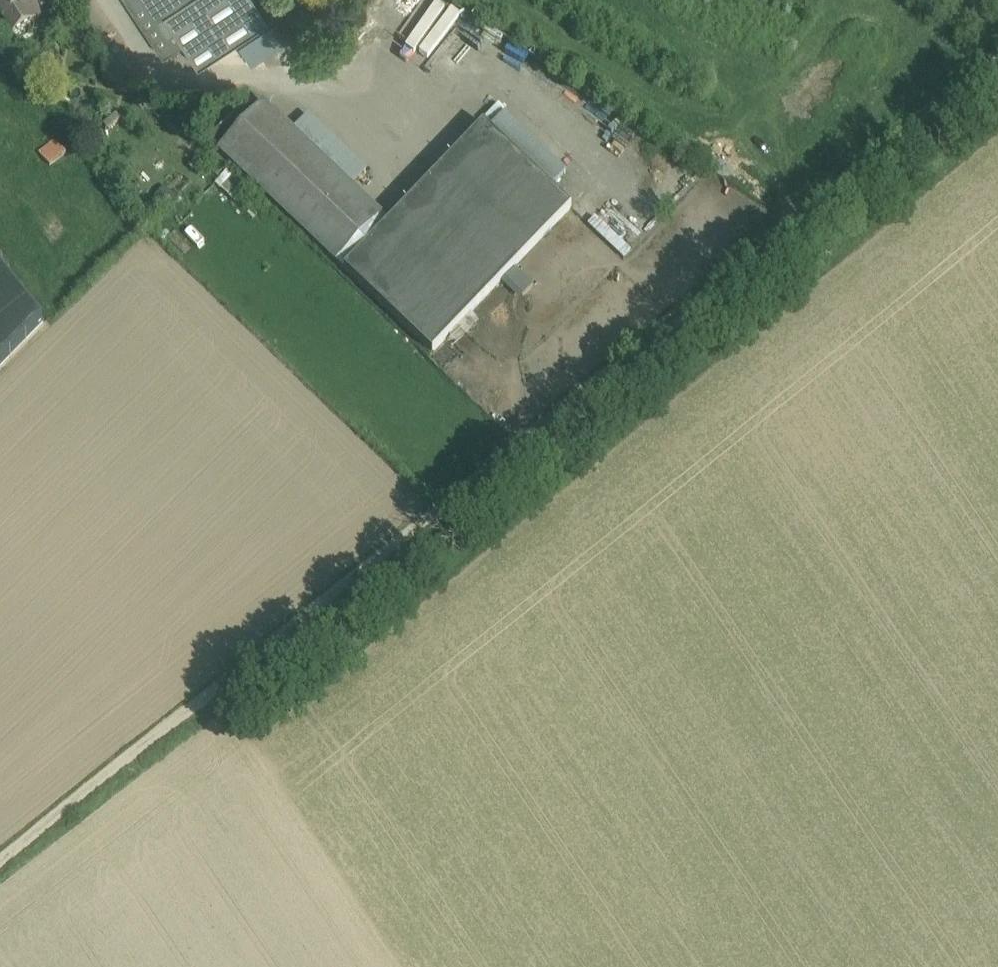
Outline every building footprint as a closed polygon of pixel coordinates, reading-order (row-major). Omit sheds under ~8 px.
[(56,6),(52,0),(0,0),(0,14),(14,35),(39,18),(39,17),(56,6)] [(248,31),(269,17),(258,0),(124,0),(171,71),(183,76),(248,31)] [(432,0),(410,0),(426,9),(432,0)] [(274,21),(239,43),(251,63),(287,40),(274,21)] [(265,102),(221,148),(337,259),(381,213),(265,102)] [(486,121),(348,268),(436,351),(574,203),(486,121)] [(49,168),(66,155),(56,141),(39,154),(49,168)] [(155,195),(165,206),(167,207),(176,198),(175,196),(164,186),(155,195)] [(44,322),(0,268),(0,367),(44,322)]
